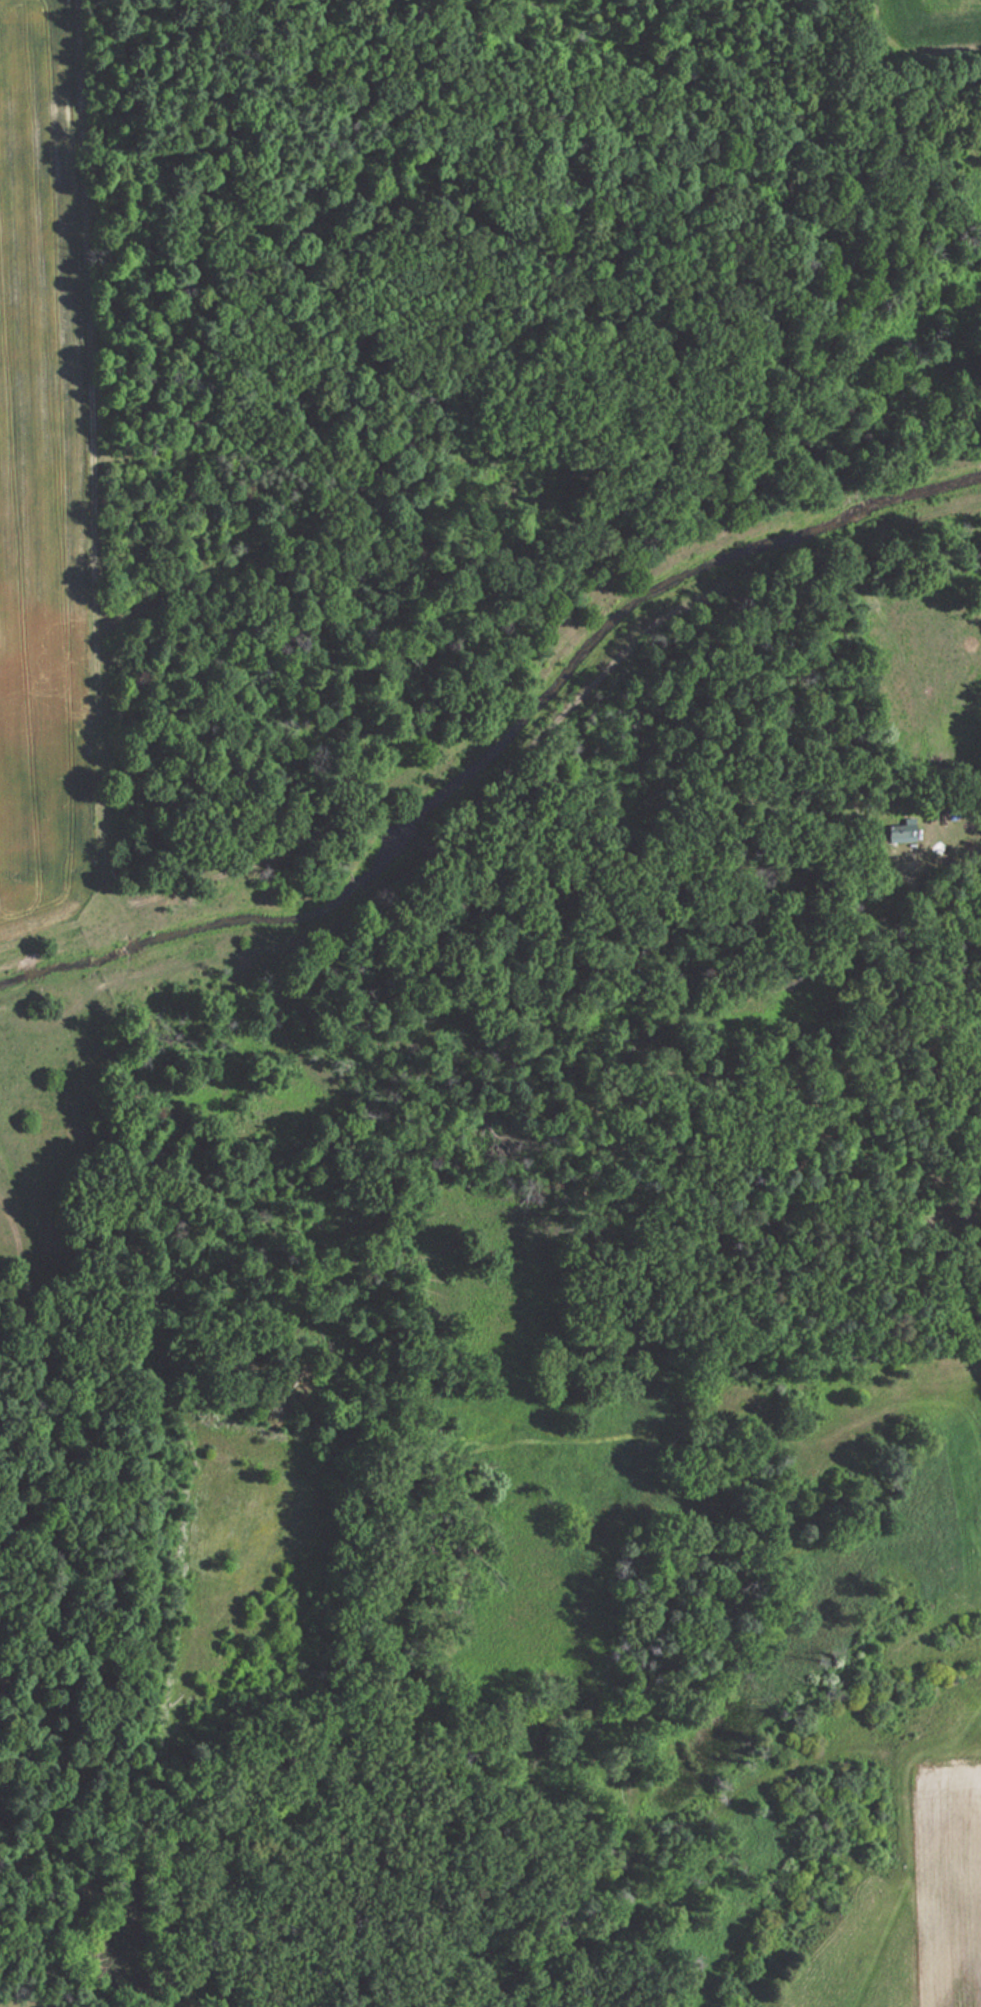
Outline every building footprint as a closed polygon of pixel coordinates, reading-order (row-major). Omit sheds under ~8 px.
[(913,840),(913,819),(888,819),(888,840),(913,840)]
